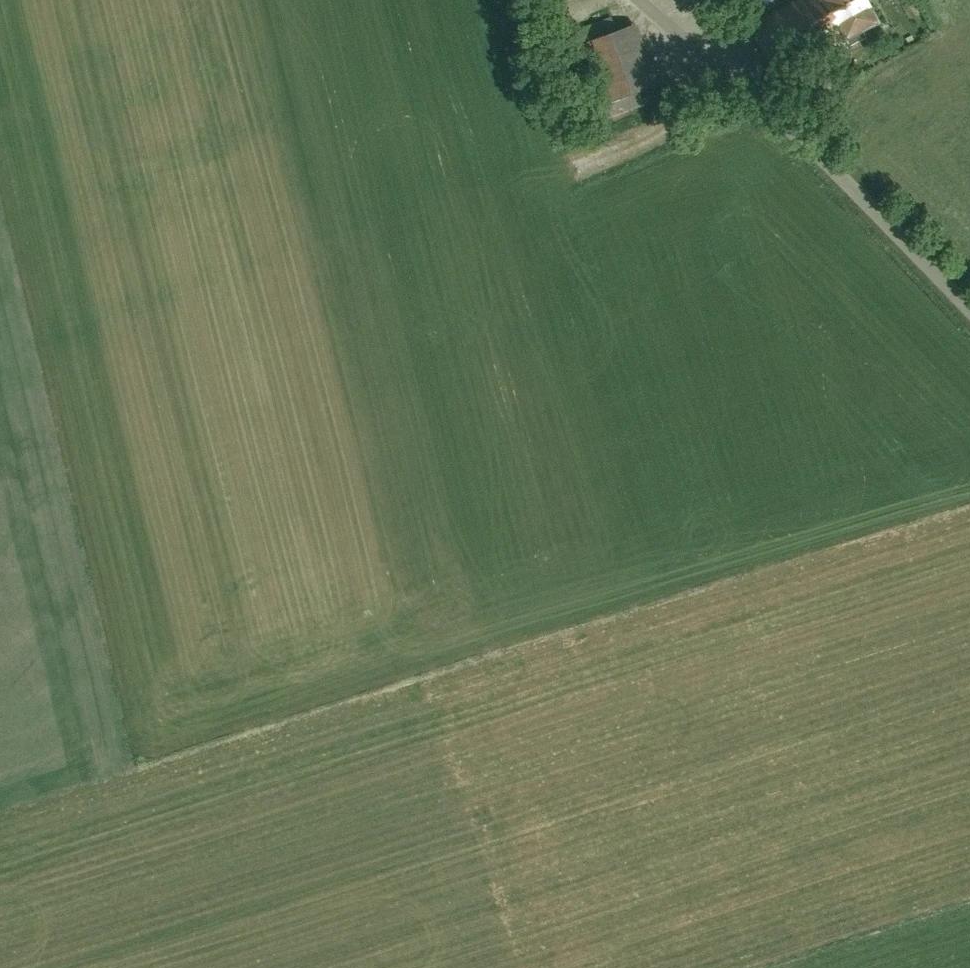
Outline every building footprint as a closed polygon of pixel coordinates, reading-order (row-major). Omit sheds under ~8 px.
[(820,50),(808,28),(817,23),(804,0),(798,0),(750,26),(775,74),(820,50)] [(862,31),(878,23),(866,0),(804,0),(817,23),(808,28),(820,50),(844,38),(845,40),(846,40),(849,46),(866,38),(862,31)] [(639,92),(628,61),(594,73),(606,104),(611,118),(644,106),(639,92)]
